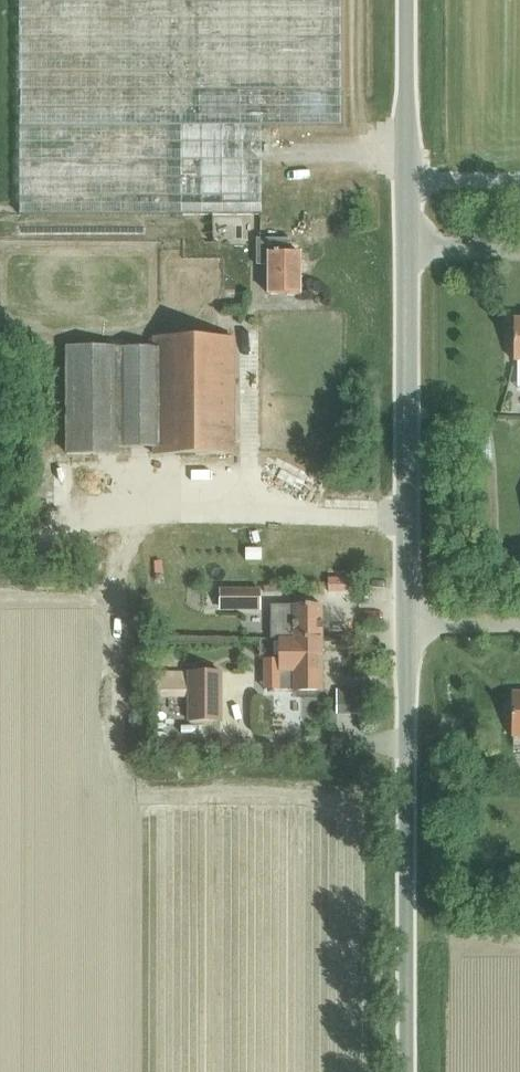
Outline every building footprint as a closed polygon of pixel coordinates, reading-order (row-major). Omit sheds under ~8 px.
[(341,115),(341,0),(21,0),(21,215),(261,215),(261,127),(341,127),(341,115)] [(344,122),(360,122),(360,102),(344,102),(344,122)] [(300,295),(301,253),(291,253),(291,239),(260,239),(260,254),(269,254),(268,295),(300,295)] [(234,339),(154,339),(154,348),(154,449),(154,455),(234,455),(234,339)] [(120,449),(154,449),(154,348),(65,348),(65,455),(120,455),(120,449)] [(261,560),(261,549),(246,549),(246,560),(261,560)] [(260,608),(260,590),(233,589),(233,607),(260,608)] [(294,639),(322,639),(322,605),(294,605),(294,639)] [(294,639),(280,639),(280,661),(264,661),(264,673),(294,673),(294,691),(322,691),(322,639),(294,639)] [(188,699),(188,722),(221,722),(221,673),(149,673),(149,698),(188,699)] [(511,693),(511,737),(519,737),(519,693),(511,693)]
